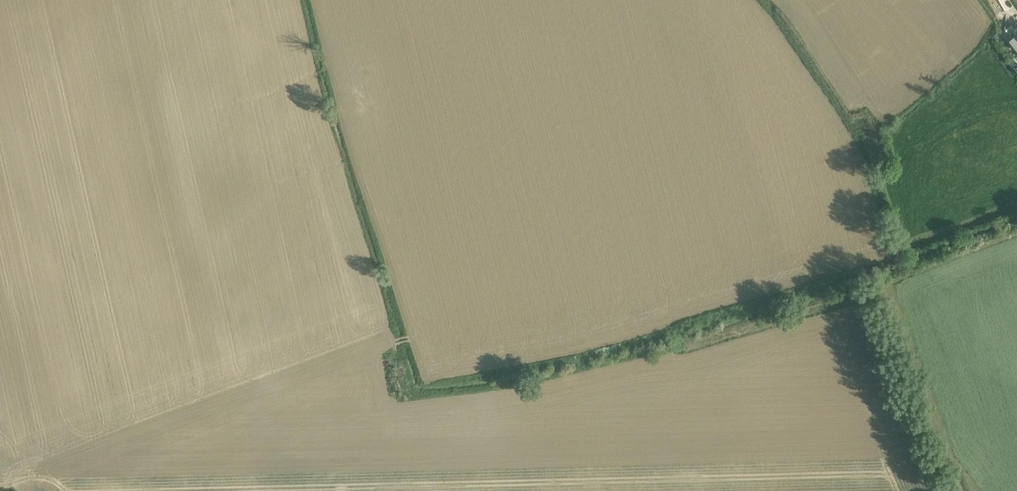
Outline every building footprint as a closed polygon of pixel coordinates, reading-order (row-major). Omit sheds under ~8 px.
[(1008,63),(1011,67),(1016,63),(1016,61),(1015,58),(1008,63)]
